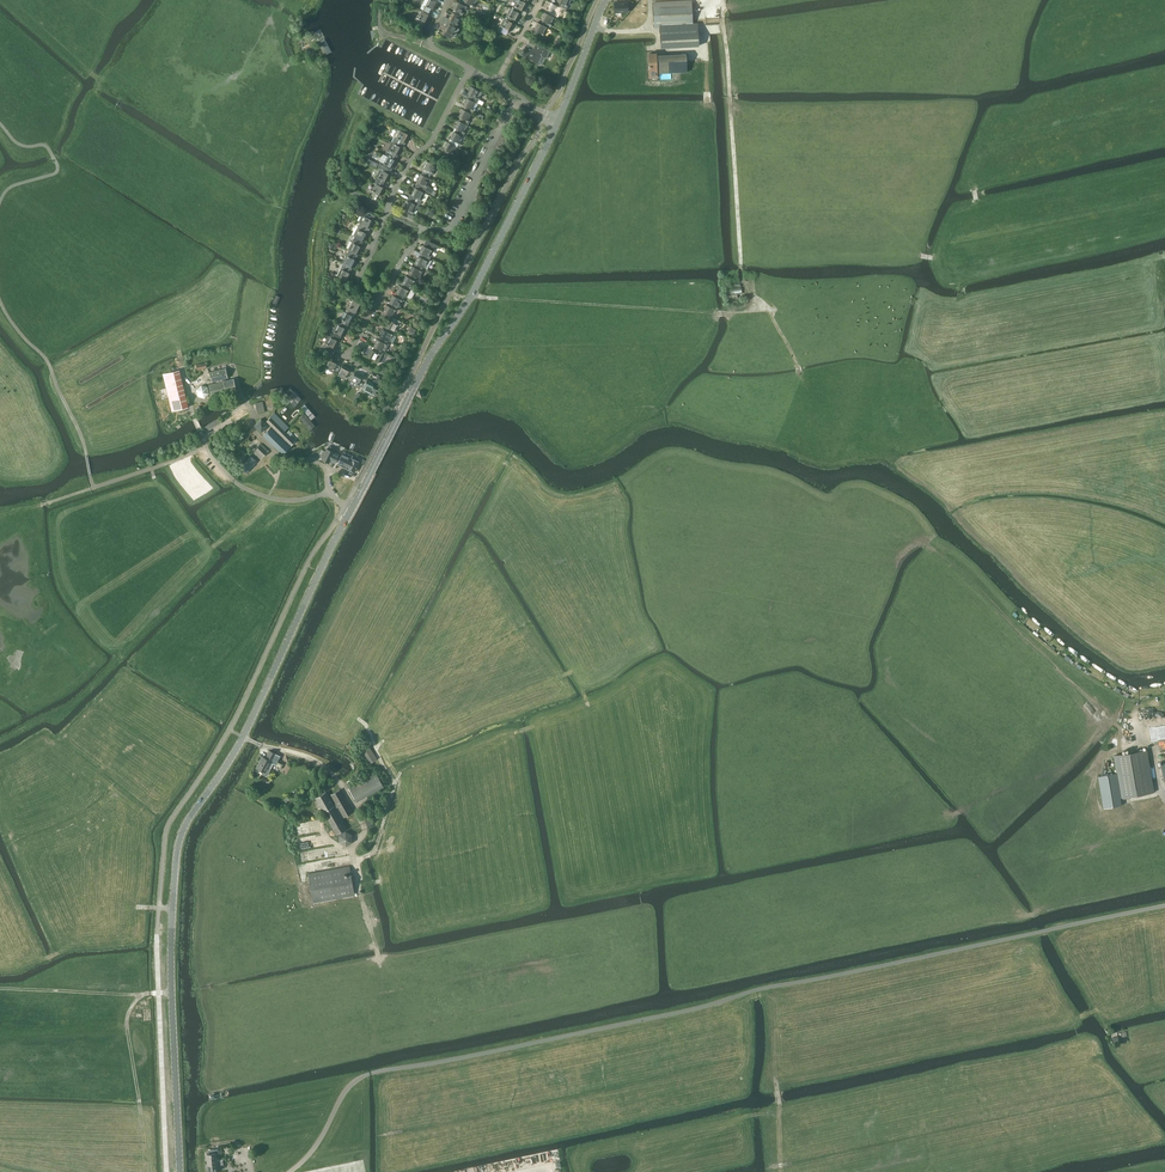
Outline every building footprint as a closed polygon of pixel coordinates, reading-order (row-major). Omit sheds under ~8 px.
[(422,11),(430,15),(433,9),(434,10),(438,3),(432,0),(424,0),(420,8),(423,10),(422,11)] [(463,1),(472,5),(471,7),(473,8),(474,6),(477,0),(464,0),(463,1)] [(511,8),(512,8),(520,13),(522,10),(523,11),(527,3),(521,0),(514,0),(513,2),(516,4),(515,6),(513,5),(511,8)] [(557,1),(559,2),(557,5),(559,6),(559,7),(564,9),(565,8),(566,8),(571,0),(557,0),(557,1)] [(660,27),(661,48),(698,46),(697,25),(692,25),(691,0),(653,2),(654,27),(660,27)] [(467,7),(465,5),(456,1),(452,8),(460,12),(459,14),(462,16),(467,7)] [(549,10),(547,14),(553,17),(555,17),(555,16),(556,17),(558,14),(556,13),(559,7),(559,6),(557,5),(551,2),(547,9),(549,10)] [(627,2),(614,2),(614,12),(628,12),(627,2)] [(507,18),(506,19),(513,23),(515,20),(517,20),(521,13),(520,13),(512,8),(511,8),(510,8),(505,17),(507,18)] [(430,15),(422,11),(421,11),(418,18),(417,17),(412,25),(415,26),(416,24),(422,27),(425,22),(427,23),(430,15)] [(444,16),(442,20),(456,27),(458,24),(457,23),(461,16),(452,12),(448,18),(444,16)] [(542,20),(540,24),(548,28),(549,26),(550,27),(551,25),(549,24),(553,17),(547,14),(544,12),(540,19),(542,20)] [(513,23),(506,19),(504,18),(500,25),(499,27),(500,28),(499,29),(507,33),(508,30),(510,31),(514,23),(513,23)] [(456,27),(442,20),(440,24),(445,27),(443,30),(445,31),(444,34),(451,38),(451,36),(453,37),(455,35),(456,36),(459,29),(456,27)] [(549,28),(548,28),(540,24),(538,22),(534,30),(541,34),(539,37),(544,39),(545,38),(544,37),(549,28)] [(320,43),(325,54),(329,52),(323,41),(320,43)] [(525,49),(522,56),(538,64),(542,56),(546,58),(550,50),(536,43),(533,48),(527,45),(525,49)] [(656,55),(656,53),(648,53),(649,65),(648,65),(649,67),(650,67),(651,77),(657,77),(657,73),(687,72),(686,54),(656,55)] [(467,97),(467,98),(476,102),(477,103),(483,92),(480,91),(471,87),(468,94),(467,97)] [(465,106),(463,109),(471,113),(473,110),(472,109),(476,102),(467,98),(463,105),(465,106)] [(460,117),(459,120),(467,125),(467,124),(468,125),(469,121),(468,120),(471,113),(463,109),(462,109),(459,116),(460,117)] [(456,128),(454,131),(462,136),(463,137),(465,133),(463,132),(467,125),(459,120),(458,120),(454,127),(456,128)] [(395,140),(394,143),(401,147),(404,142),(406,142),(410,135),(401,130),(397,138),(395,137),(394,139),(395,140)] [(450,138),(448,142),(456,146),(457,147),(458,145),(459,146),(460,144),(459,143),(462,136),(454,131),(450,138)] [(456,146),(448,142),(447,141),(443,149),(452,153),(451,155),(453,156),(454,154),(452,153),(452,152),(456,146)] [(389,155),(388,156),(394,159),(396,154),(398,155),(402,147),(401,147),(394,143),(392,142),(385,153),(389,155)] [(382,169),(381,170),(382,170),(389,174),(392,168),(396,161),(394,159),(388,156),(387,156),(384,163),(382,162),(381,161),(378,167),(382,169)] [(424,168),(421,174),(428,178),(430,174),(432,175),(433,173),(437,165),(426,160),(423,168),(424,168)] [(377,179),(374,183),(376,184),(376,183),(382,186),(385,180),(387,181),(390,174),(389,174),(382,170),(381,170),(380,169),(376,176),(375,178),(377,179)] [(419,182),(416,188),(426,193),(426,192),(431,194),(433,189),(429,187),(428,185),(432,179),(428,178),(421,174),(417,181),(419,182)] [(376,184),(374,183),(373,182),(371,185),(374,187),(372,191),(371,189),(369,192),(373,194),(374,192),(381,195),(385,188),(382,186),(376,183),(376,184)] [(411,195),(408,201),(418,206),(419,205),(426,193),(416,188),(415,187),(411,195)] [(418,206),(408,201),(407,200),(403,207),(408,210),(406,213),(408,214),(407,217),(413,219),(414,216),(413,215),(416,209),(420,210),(421,207),(418,206)] [(361,224),(366,226),(369,228),(373,220),(375,215),(367,211),(365,210),(359,222),(361,224)] [(353,236),(354,236),(355,236),(363,241),(364,241),(368,234),(366,233),(369,229),(366,227),(366,226),(361,224),(360,224),(359,224),(353,236)] [(353,243),(350,250),(358,254),(362,247),(360,246),(363,241),(355,236),(354,236),(352,239),(353,240),(352,242),(353,243)] [(419,252),(421,253),(427,257),(428,257),(430,258),(435,247),(437,248),(438,246),(433,243),(430,249),(423,245),(419,252)] [(343,262),(343,263),(352,267),(353,268),(356,261),(355,260),(358,254),(350,250),(349,249),(346,255),(343,262)] [(415,263),(416,264),(423,267),(425,269),(431,258),(430,258),(428,257),(427,257),(421,253),(419,256),(415,263)] [(352,267),(343,263),(341,266),(342,266),(341,269),(337,275),(338,276),(348,282),(352,275),(349,274),(352,267)] [(409,274),(416,277),(418,279),(424,269),(422,268),(423,267),(416,264),(414,266),(412,266),(408,273),(409,274)] [(402,283),(403,283),(410,287),(411,287),(415,280),(416,281),(418,279),(416,278),(416,277),(409,274),(408,276),(406,276),(402,283)] [(396,293),(404,297),(406,298),(410,291),(411,289),(409,288),(410,287),(403,283),(401,286),(400,285),(396,292),(396,293)] [(730,285),(731,289),(727,289),(728,298),(731,297),(732,299),(737,298),(737,294),(742,293),(741,288),(740,284),(730,285)] [(389,302),(390,303),(397,306),(398,307),(402,300),(404,301),(405,299),(403,298),(404,297),(396,293),(395,296),(393,295),(389,302)] [(347,312),(346,312),(354,317),(357,311),(358,311),(362,304),(353,299),(349,307),(348,306),(345,311),(347,312)] [(397,306),(390,303),(388,306),(387,305),(383,312),(392,317),(396,310),(397,311),(398,308),(397,307),(397,306)] [(339,324),(339,325),(346,328),(349,323),(350,324),(354,317),(346,312),(342,319),(340,318),(337,323),(339,324)] [(386,327),(387,327),(394,331),(398,324),(400,325),(402,322),(393,317),(391,320),(390,319),(386,327)] [(333,333),(331,337),(338,341),(341,335),(343,336),(346,329),(346,328),(339,325),(338,324),(334,331),(333,330),(331,332),(333,333)] [(381,337),(388,341),(390,342),(394,335),(395,332),(394,332),(394,331),(387,327),(385,330),(384,329),(380,336),(381,337)] [(338,341),(331,337),(328,335),(325,342),(321,348),(331,353),(334,348),(335,348),(339,341),(338,341)] [(373,346),(374,347),(381,351),(382,351),(386,344),(388,345),(389,343),(387,342),(388,341),(381,337),(379,340),(377,339),(373,346)] [(381,351),(374,347),(373,350),(371,349),(367,356),(375,361),(379,353),(381,354),(382,352),(381,352),(381,351)] [(337,361),(330,358),(326,366),(333,370),(333,369),(338,371),(340,366),(336,364),(337,361)] [(344,378),(347,379),(347,378),(351,371),(349,370),(350,368),(343,364),(338,373),(345,377),(344,378)] [(209,385),(211,395),(236,389),(233,379),(227,380),(226,378),(228,378),(225,368),(210,372),(212,382),(215,381),(219,380),(223,379),(223,380),(223,381),(209,385)] [(188,407),(182,380),(179,370),(163,373),(166,384),(172,410),(176,409),(188,407)] [(362,376),(355,372),(350,383),(356,387),(357,385),(361,387),(364,382),(360,380),(362,376)] [(379,388),(374,385),(374,383),(367,379),(363,388),(370,392),(369,393),(371,395),(372,393),(375,395),(379,388)] [(207,387),(201,385),(196,389),(198,396),(204,398),(209,393),(207,387)] [(263,401),(255,403),(258,413),(265,412),(263,401)] [(274,413),(266,421),(290,445),(294,441),(284,431),(288,427),(274,413)] [(219,418),(203,427),(206,431),(213,427),(221,422),(219,418)] [(261,418),(254,425),(261,432),(268,425),(261,418)] [(289,446),(271,428),(263,435),(282,454),(289,446)] [(253,452),(261,459),(269,451),(261,444),(253,452)] [(323,450),(320,457),(322,458),(322,459),(328,462),(330,459),(332,460),(331,461),(335,463),(339,454),(334,452),(334,451),(327,448),(325,451),(323,450)] [(342,453),(337,464),(355,472),(360,461),(359,461),(352,458),(353,456),(345,452),(344,455),(342,453)] [(241,467),(247,473),(257,461),(251,456),(241,467)] [(369,764),(377,759),(369,745),(361,750),(369,764)] [(1154,792),(1147,749),(1114,755),(1121,798),(1154,792)] [(280,756),(273,752),(269,750),(269,751),(265,758),(262,756),(256,768),(262,771),(262,772),(262,774),(265,776),(268,775),(271,769),(273,763),(271,762),(271,761),(276,764),(280,756)] [(356,802),(384,786),(376,773),(349,789),(356,802)] [(1116,773),(1099,776),(1104,808),(1122,805),(1116,773)] [(344,817),(353,812),(340,789),(331,794),(344,817)] [(336,834),(347,828),(326,791),(315,797),(336,834)] [(364,813),(366,825),(372,824),(369,811),(364,813)] [(358,824),(352,827),(355,834),(362,830),(358,824)] [(308,873),(313,903),(355,896),(350,866),(308,873)] [(142,1008),(142,1021),(151,1020),(150,1007),(142,1008)] [(206,1153),(207,1162),(223,1161),(223,1158),(217,1158),(216,1152),(206,1153)] [(217,1165),(223,1164),(223,1161),(207,1162),(208,1171),(218,1171),(217,1165)]
